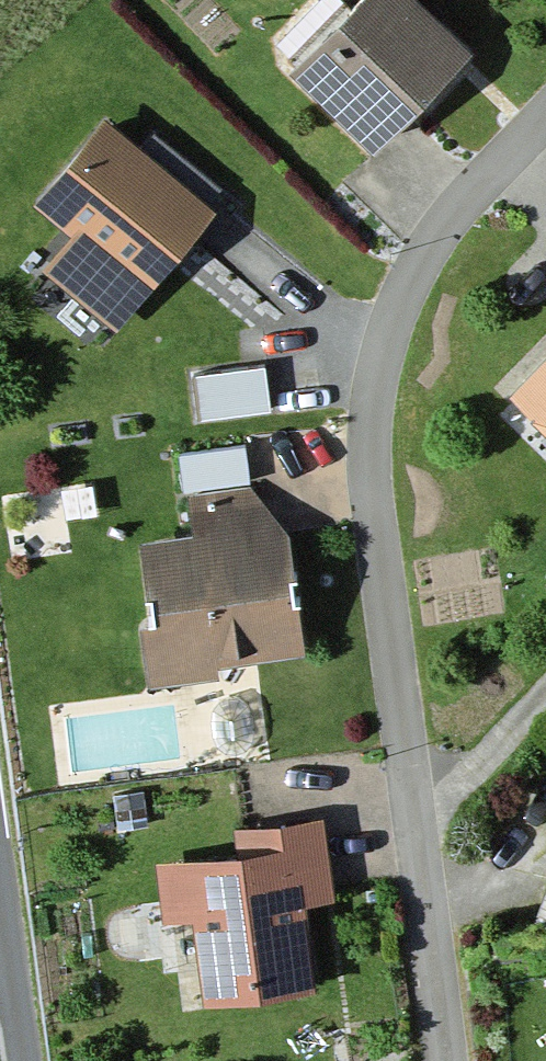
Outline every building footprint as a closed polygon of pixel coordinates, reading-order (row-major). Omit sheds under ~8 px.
[(420,0),(358,0),(293,63),(369,142),(467,49),(420,0)] [(217,207),(105,116),(34,202),(72,233),(46,264),(121,324),(217,207)] [(505,389),(545,430),(545,347),(505,389)] [(264,363),(194,371),(200,417),(270,409),(264,363)] [(247,442),(180,451),(185,489),(252,479),(247,442)] [(311,651),(288,510),(129,536),(152,677),(311,651)] [(291,832),(158,849),(178,1008),(310,992),(291,832)]
